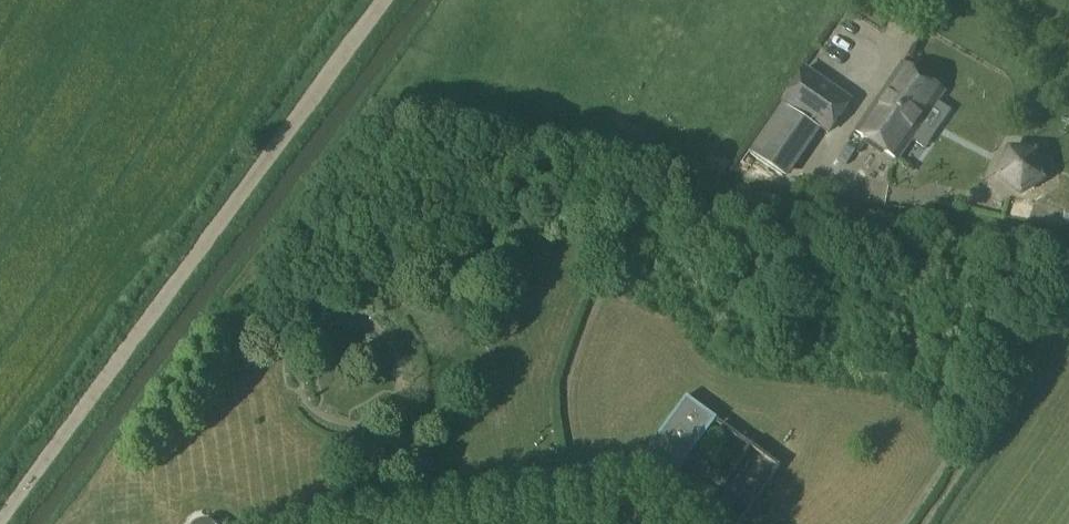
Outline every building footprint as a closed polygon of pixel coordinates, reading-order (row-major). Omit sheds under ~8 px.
[(903,63),(855,133),(898,162),(912,140),(925,149),(951,111),(938,103),(946,92),(903,63)] [(806,71),(783,104),(828,135),(851,102),(806,71)] [(1037,153),(1011,152),(1001,175),(1021,193),(1043,178),(1037,153)] [(645,452),(676,475),(717,418),(686,396),(645,452)]
